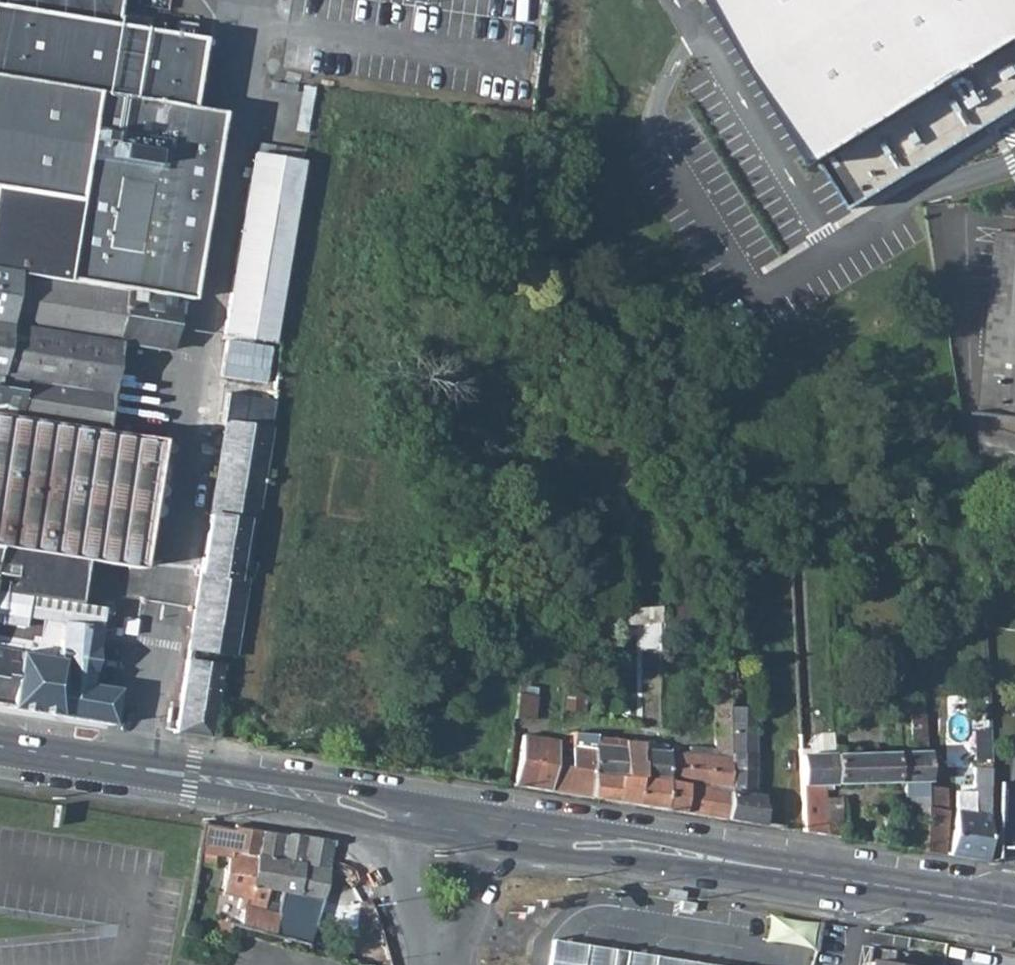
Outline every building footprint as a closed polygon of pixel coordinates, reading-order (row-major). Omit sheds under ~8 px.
[(859,208),(1014,111),(1014,0),(731,0),(859,208)] [(0,35),(0,76),(91,92),(98,51),(0,35)] [(219,112),(91,92),(0,76),(0,705),(110,723),(116,689),(86,684),(96,629),(72,624),(76,603),(82,561),(135,569),(154,439),(102,431),(116,342),(167,350),(175,298),(188,300),(219,112)] [(311,99),(262,91),(223,334),(271,342),(311,99)] [(1003,229),(985,411),(1014,413),(1014,230),(1003,229)] [(187,649),(231,656),(244,578),(235,576),(243,523),(253,524),(259,483),(261,469),(267,429),(236,424),(241,391),(228,389),(187,649)] [(269,420),(273,397),(259,395),(256,418),(269,420)] [(552,456),(555,431),(546,430),(544,455),(552,456)] [(271,470),(261,469),(259,483),(269,484),(271,470)] [(909,504),(910,518),(919,517),(918,503),(909,504)] [(244,578),(253,524),(243,523),(235,576),(244,578)] [(99,607),(76,603),(72,624),(96,629),(99,607)] [(659,606),(630,608),(631,623),(660,621),(659,606)] [(682,607),(661,607),(661,632),(682,632),(682,607)] [(682,607),(682,632),(699,632),(699,607),(682,607)] [(290,629),(274,627),(273,638),(288,641),(290,629)] [(716,646),(716,660),(710,661),(712,679),(713,684),(713,715),(715,749),(714,755),(687,753),(665,751),(665,745),(612,738),(612,745),(593,743),(594,737),(594,733),(573,731),(570,758),(554,755),(557,740),(521,734),(513,784),(548,790),(725,818),(729,789),(730,753),(728,709),(727,686),(727,678),(725,659),(724,646),(716,646)] [(221,665),(185,660),(174,732),(210,737),(221,665)] [(613,690),(615,669),(594,667),(592,688),(613,690)] [(564,709),(583,711),(586,678),(567,676),(564,709)] [(734,678),(727,678),(727,686),(735,686),(734,678)] [(524,685),(523,694),(515,693),(513,718),(531,719),(534,687),(524,685)] [(725,818),(762,824),(760,796),(752,794),(753,754),(753,731),(752,731),(751,713),(746,709),(728,709),(730,753),(729,789),(725,818)] [(832,783),(903,782),(904,836),(895,836),(895,846),(904,847),(922,850),(928,821),(926,785),(925,750),(923,713),(908,714),(909,751),(893,752),(831,752),(832,783)] [(807,753),(798,754),(799,786),(802,830),(824,834),(822,796),(821,788),(829,788),(829,783),(832,783),(831,752),(830,733),(816,733),(807,743),(807,748),(807,753)] [(612,738),(594,737),(593,743),(612,745),(612,738)] [(687,753),(714,755),(715,749),(687,747),(687,753)] [(955,790),(954,811),(947,854),(987,860),(988,815),(989,768),(989,763),(984,762),(983,767),(972,767),(972,791),(955,790)] [(922,850),(942,853),(946,810),(945,809),(944,788),(926,785),(928,821),(922,850)] [(838,795),(822,796),(824,834),(840,837),(838,795)] [(204,856),(229,861),(224,896),(245,902),(273,906),(274,915),(288,919),(314,926),(322,901),(330,845),(233,828),(233,831),(209,827),(204,856)] [(686,891),(668,890),(667,898),(685,900),(685,896),(686,891)] [(274,915),(273,906),(245,902),(243,909),(274,915)] [(283,940),(288,919),(274,915),(243,909),(238,929),(283,940)] [(771,916),(768,939),(815,944),(817,921),(771,916)] [(288,919),(283,940),(308,947),(314,926),(288,919)] [(618,964),(626,935),(604,928),(595,956),(618,964)]
